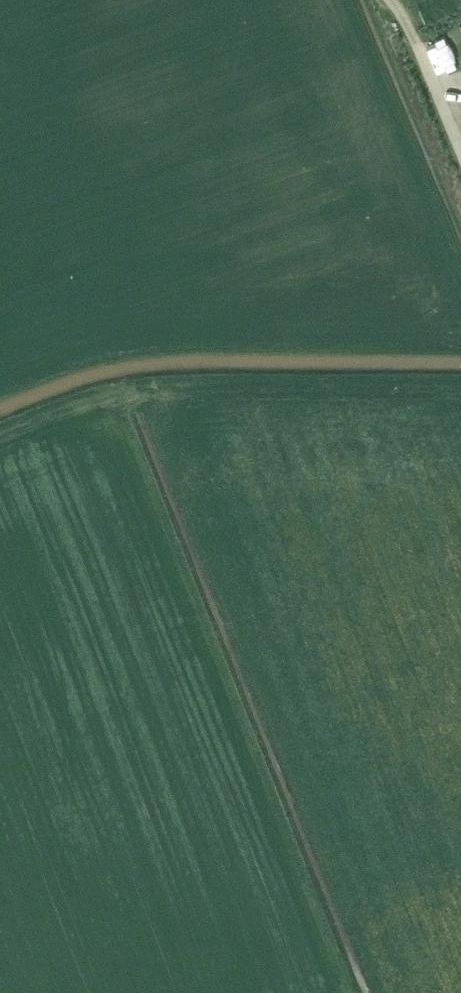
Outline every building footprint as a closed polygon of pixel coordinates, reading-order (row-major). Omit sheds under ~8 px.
[(437,34),(441,46),(460,39),(460,25),(437,34)]
